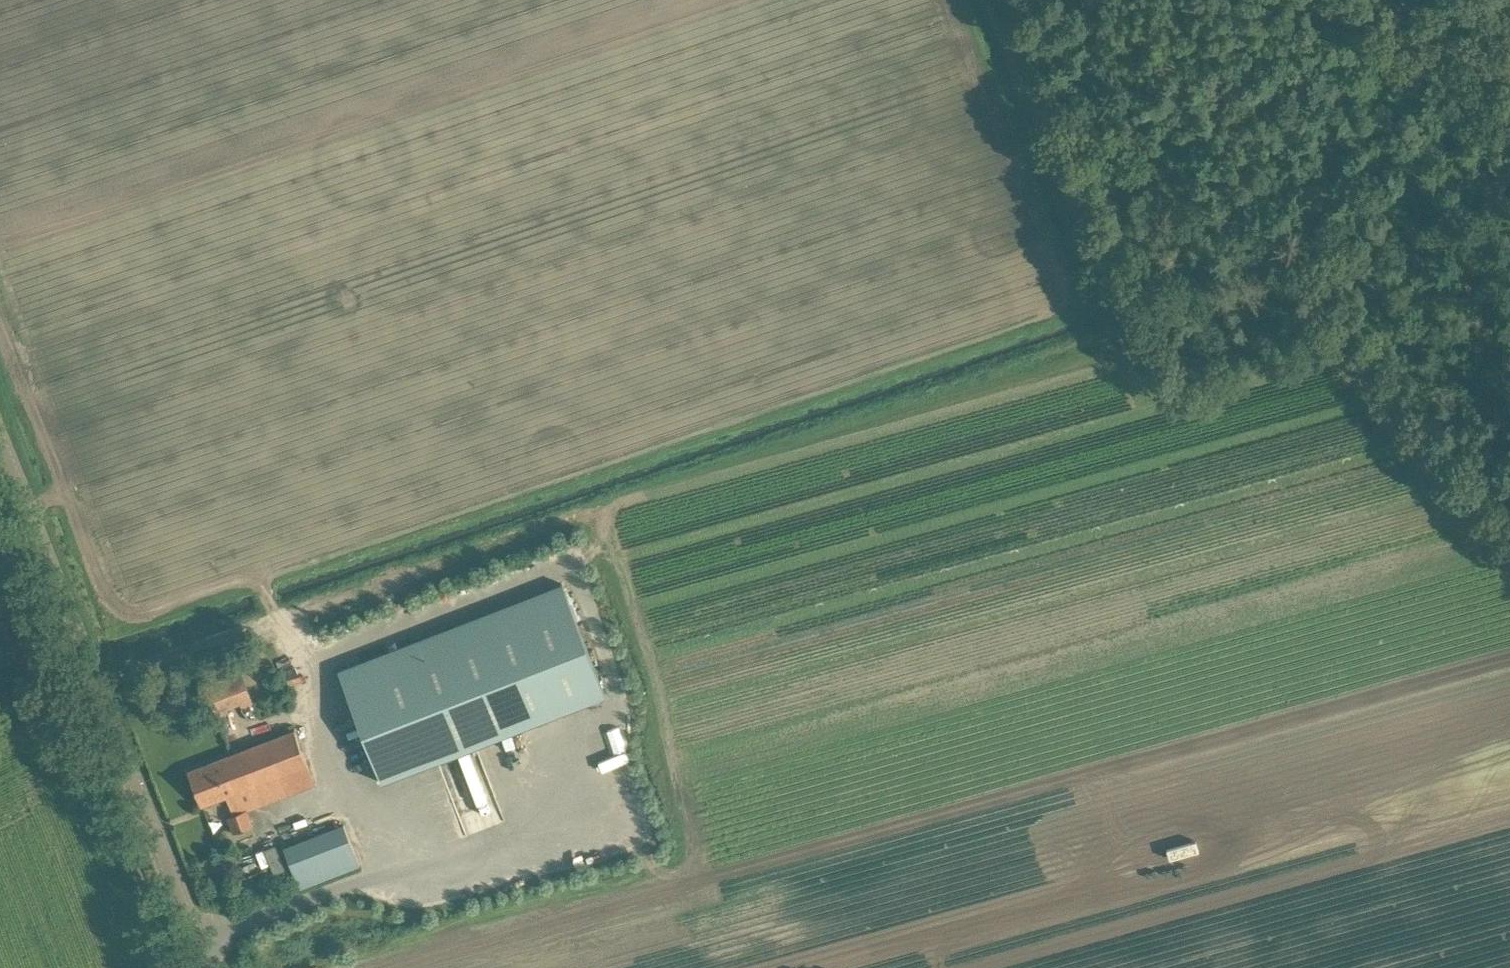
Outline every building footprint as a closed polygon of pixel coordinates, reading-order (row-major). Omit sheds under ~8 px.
[(382,782),(437,761),(477,745),(606,695),(570,602),(422,659),(414,640),(339,670),(382,782)] [(206,684),(217,715),(229,710),(227,704),(239,700),(242,705),(253,701),(242,671),(206,684)] [(242,727),(231,732),(235,743),(247,738),(242,727)] [(295,730),(208,763),(189,771),(202,805),(227,795),(234,814),(229,817),(235,833),(254,826),(247,810),(316,783),(295,730)] [(285,847),(301,888),(360,865),(344,824),(285,847)]
